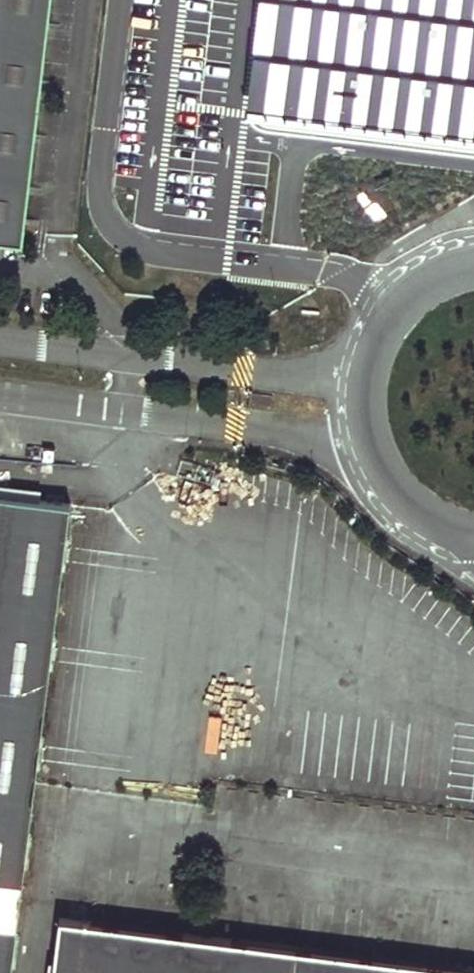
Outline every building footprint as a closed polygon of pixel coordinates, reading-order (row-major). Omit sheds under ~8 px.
[(18,240),(46,0),(0,0),(0,238),(18,240)] [(283,116),(297,0),(258,0),(245,111),(283,116)] [(283,116),(473,138),(473,0),(297,0),(283,116)] [(65,502),(0,494),(0,972),(11,972),(65,502)] [(64,917),(58,972),(473,972),(473,960),(64,917)]
